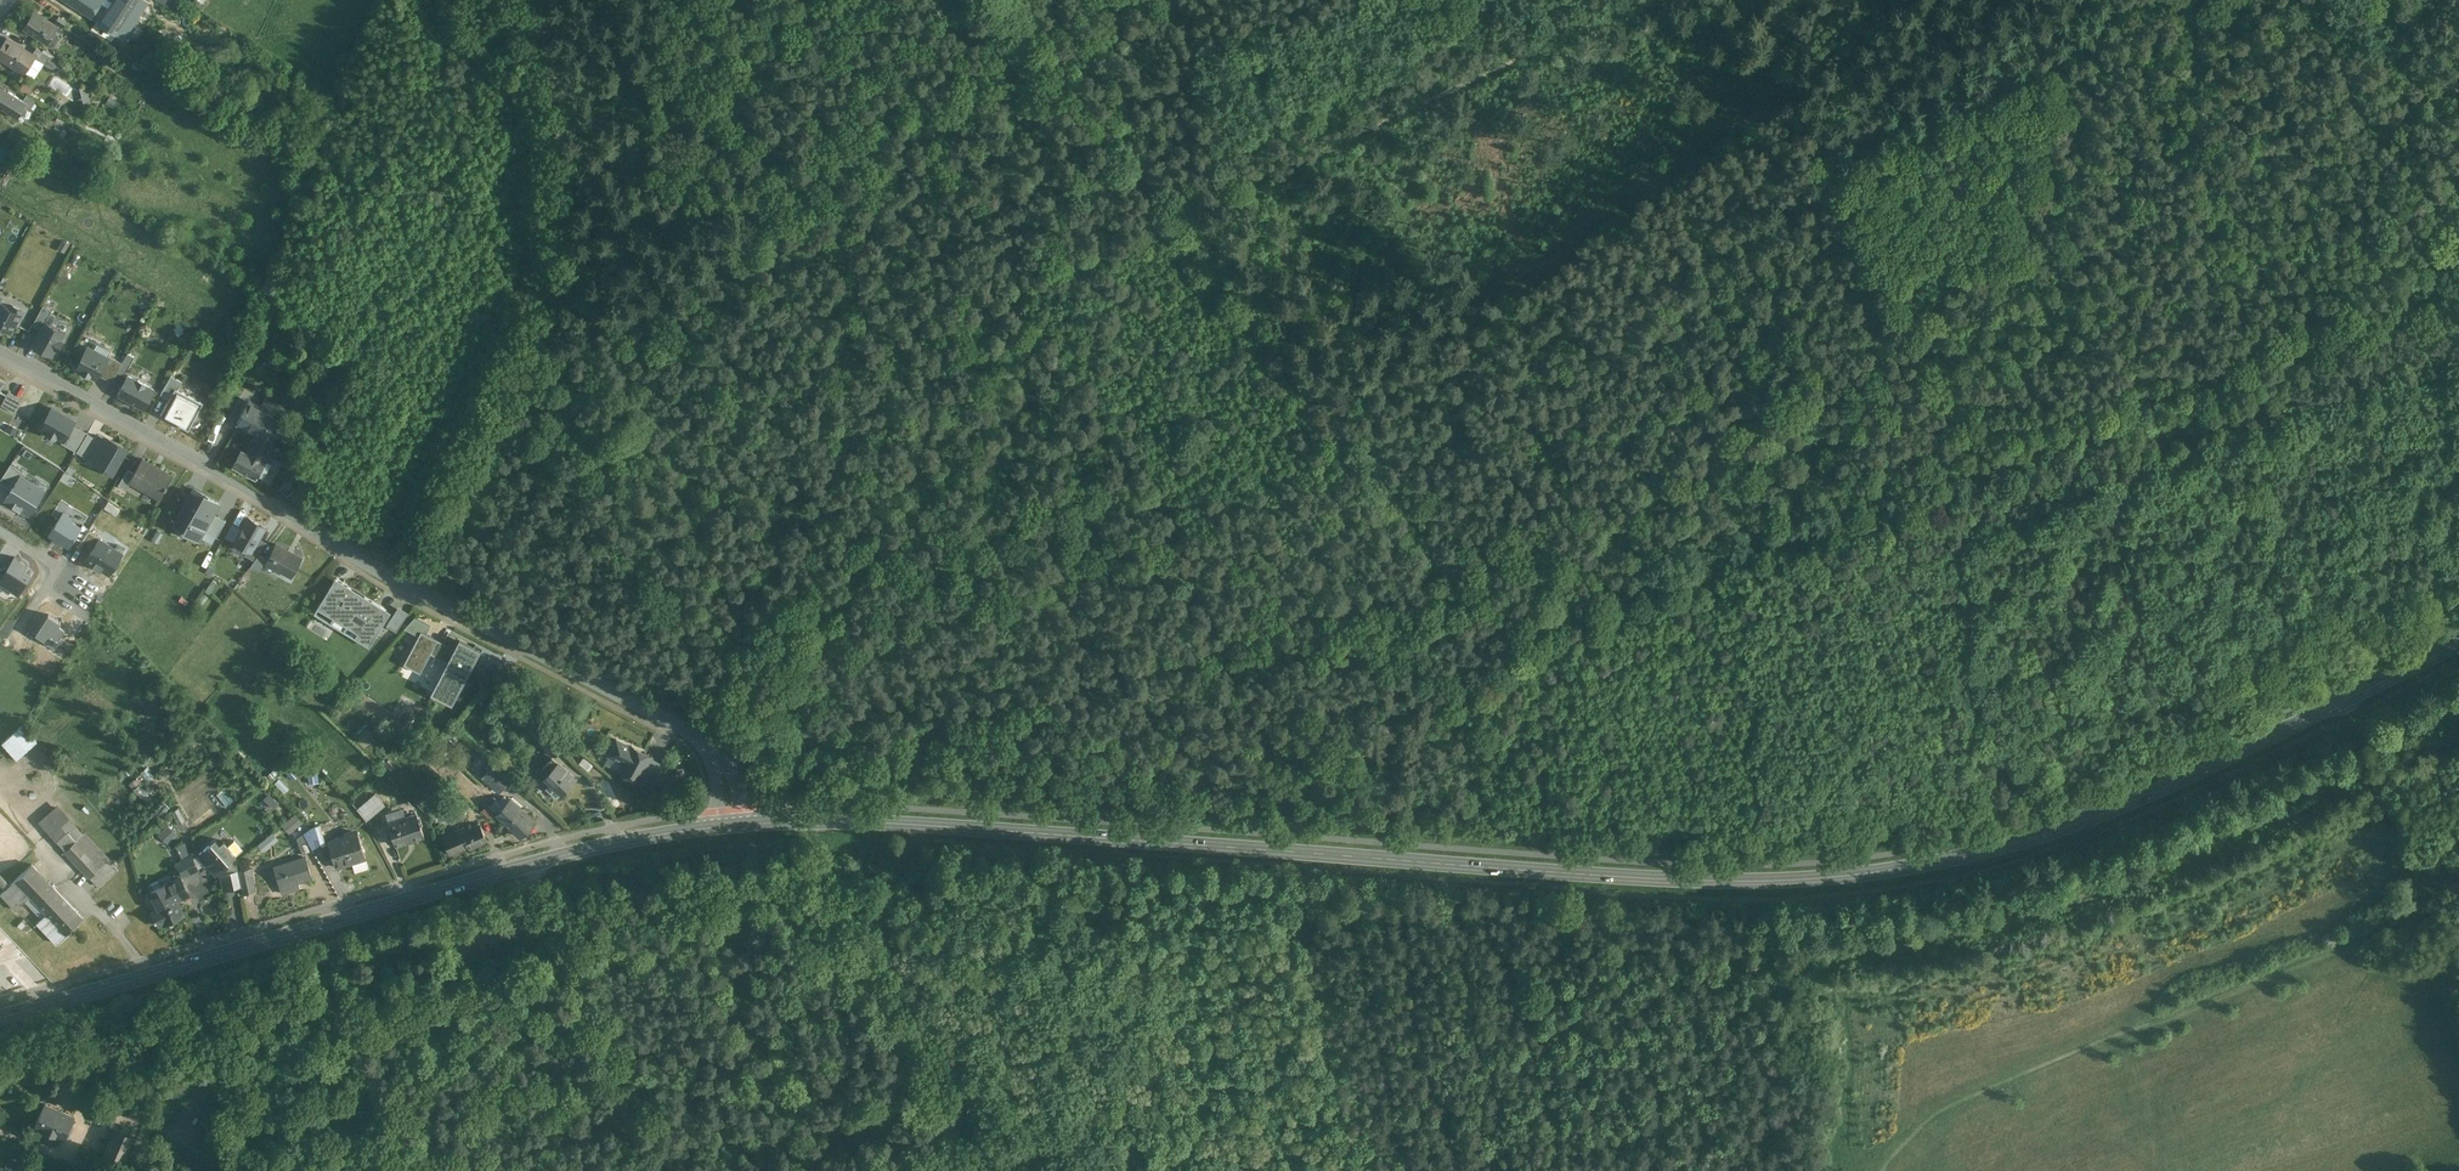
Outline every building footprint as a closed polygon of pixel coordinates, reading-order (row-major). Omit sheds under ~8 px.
[(91,16),(101,0),(65,0),(91,16)] [(122,40),(148,2),(145,0),(114,0),(98,24),(122,40)] [(34,11),(24,28),(53,47),(59,38),(53,34),(58,26),(34,11)] [(59,16),(56,21),(64,26),(67,21),(59,16)] [(24,72),(25,71),(34,77),(44,62),(32,54),(6,38),(0,48),(0,57),(24,72)] [(36,47),(32,54),(44,62),(56,70),(60,62),(36,47)] [(23,81),(21,89),(31,92),(33,84),(23,81)] [(0,83),(0,104),(11,111),(19,116),(28,101),(0,83)] [(3,332),(5,329),(11,333),(24,309),(16,304),(14,307),(0,300),(0,330),(3,332)] [(33,323),(42,328),(46,320),(52,309),(43,304),(33,323)] [(65,329),(46,320),(42,328),(33,345),(52,355),(65,329)] [(85,343),(73,366),(94,377),(97,372),(107,354),(85,343)] [(127,352),(122,362),(117,372),(124,375),(134,356),(127,352)] [(122,362),(107,354),(97,372),(113,381),(117,372),(122,362)] [(127,375),(118,394),(145,409),(155,390),(127,375)] [(171,375),(160,394),(169,399),(175,388),(178,390),(182,381),(171,375)] [(249,401),(237,422),(258,434),(273,442),(297,398),(272,384),(259,407),(249,401)] [(169,399),(160,415),(189,430),(203,403),(178,390),(175,388),(169,399)] [(8,391),(1,405),(15,412),(22,399),(8,391)] [(39,428),(47,432),(46,434),(54,438),(55,437),(62,441),(63,441),(72,425),(74,421),(51,408),(39,428)] [(62,441),(61,443),(76,452),(87,433),(72,425),(63,441),(62,441)] [(96,438),(87,433),(76,452),(85,457),(96,438)] [(241,451),(234,465),(245,471),(247,474),(250,477),(254,476),(273,442),(258,434),(256,438),(252,439),(249,446),(250,450),(247,455),(241,451)] [(100,468),(111,475),(126,450),(107,439),(106,441),(97,436),(96,438),(85,457),(101,466),(100,468)] [(172,476),(142,459),(134,473),(129,481),(159,498),(172,476)] [(0,480),(0,481),(11,488),(4,500),(29,516),(46,489),(21,473),(22,471),(10,464),(0,480)] [(127,469),(118,485),(125,489),(129,481),(134,473),(127,469)] [(199,542),(205,531),(214,514),(220,503),(192,488),(172,528),(199,542)] [(62,509),(48,531),(69,544),(83,522),(62,509)] [(227,521),(214,514),(205,531),(218,538),(227,521)] [(248,518),(235,542),(248,550),(251,552),(259,538),(265,527),(248,518)] [(151,526),(147,536),(158,541),(163,531),(151,526)] [(88,530),(77,548),(88,555),(85,560),(111,576),(126,552),(88,530)] [(266,543),(259,538),(251,552),(248,550),(245,556),(254,560),(258,555),(266,543)] [(276,544),(266,563),(292,577),(302,558),(276,544)] [(2,584),(0,586),(9,592),(12,588),(18,591),(29,573),(23,570),(26,565),(14,558),(13,561),(0,554),(0,583),(2,584)] [(265,559),(258,555),(254,560),(251,565),(257,570),(265,559)] [(274,574),(277,569),(264,564),(261,569),(274,574)] [(317,608),(344,625),(364,595),(337,578),(317,608)] [(344,625),(371,643),(391,613),(364,595),(344,625)] [(400,608),(390,625),(399,631),(410,614),(400,608)] [(49,614),(36,634),(55,647),(56,645),(67,652),(71,645),(60,637),(65,629),(59,625),(61,622),(49,614)] [(405,628),(419,636),(421,631),(426,634),(430,626),(416,618),(405,628)] [(481,650),(460,639),(455,649),(426,634),(421,631),(419,636),(404,665),(421,673),(431,654),(447,662),(431,694),(452,705),(481,650)] [(406,713),(402,722),(411,726),(415,717),(406,713)] [(2,741),(15,759),(38,742),(25,724),(2,741)] [(548,737),(542,744),(554,755),(560,748),(548,737)] [(616,740),(608,756),(623,764),(618,773),(638,783),(641,778),(651,758),(616,740)] [(551,756),(542,766),(549,772),(545,776),(551,782),(545,788),(556,798),(575,779),(551,756)] [(664,765),(651,758),(641,778),(654,784),(664,765)] [(492,766),(483,777),(499,791),(508,780),(492,766)] [(281,778),(275,782),(284,793),(289,789),(281,778)] [(269,794),(263,800),(272,808),(278,802),(269,794)] [(374,794),(357,809),(366,821),(384,806),(374,794)] [(510,799),(496,814),(520,837),(535,822),(510,799)] [(58,805),(40,822),(98,885),(116,868),(58,805)] [(450,805),(444,808),(447,814),(441,817),(444,824),(464,816),(459,805),(451,808),(450,805)] [(487,806),(482,810),(490,818),(495,814),(487,806)] [(295,814),(282,824),(289,833),(302,822),(295,814)] [(388,824),(395,845),(422,836),(415,815),(388,824)] [(168,824),(158,834),(168,844),(178,834),(168,824)] [(309,827),(303,833),(311,848),(325,844),(319,824),(309,827)] [(460,829),(441,838),(449,855),(467,847),(468,850),(486,842),(478,825),(462,833),(460,829)] [(297,837),(302,854),(312,850),(311,848),(303,833),(297,837)] [(358,833),(328,842),(337,873),(357,867),(355,860),(365,857),(358,833)] [(198,853),(216,874),(230,862),(228,861),(236,854),(223,840),(219,844),(214,838),(198,853)] [(247,843),(242,847),(247,855),(253,850),(247,843)] [(190,855),(176,862),(183,875),(197,868),(190,855)] [(306,856),(274,866),(282,892),(300,887),(298,880),(312,876),(306,856)] [(32,864),(1,893),(16,909),(31,895),(48,912),(37,922),(56,942),(82,917),(32,864)] [(250,868),(237,870),(242,892),(255,890),(250,868)] [(220,873),(222,890),(235,888),(233,871),(220,873)] [(157,909),(151,912),(157,924),(182,912),(176,899),(188,893),(180,877),(149,892),(157,909)] [(48,1093),(59,1098),(62,1090),(52,1085),(48,1093)] [(44,1102),(35,1123),(65,1136),(69,1127),(71,1128),(73,1124),(70,1123),(74,1115),(44,1102)] [(134,1135),(116,1127),(104,1154),(122,1162),(134,1135)]
